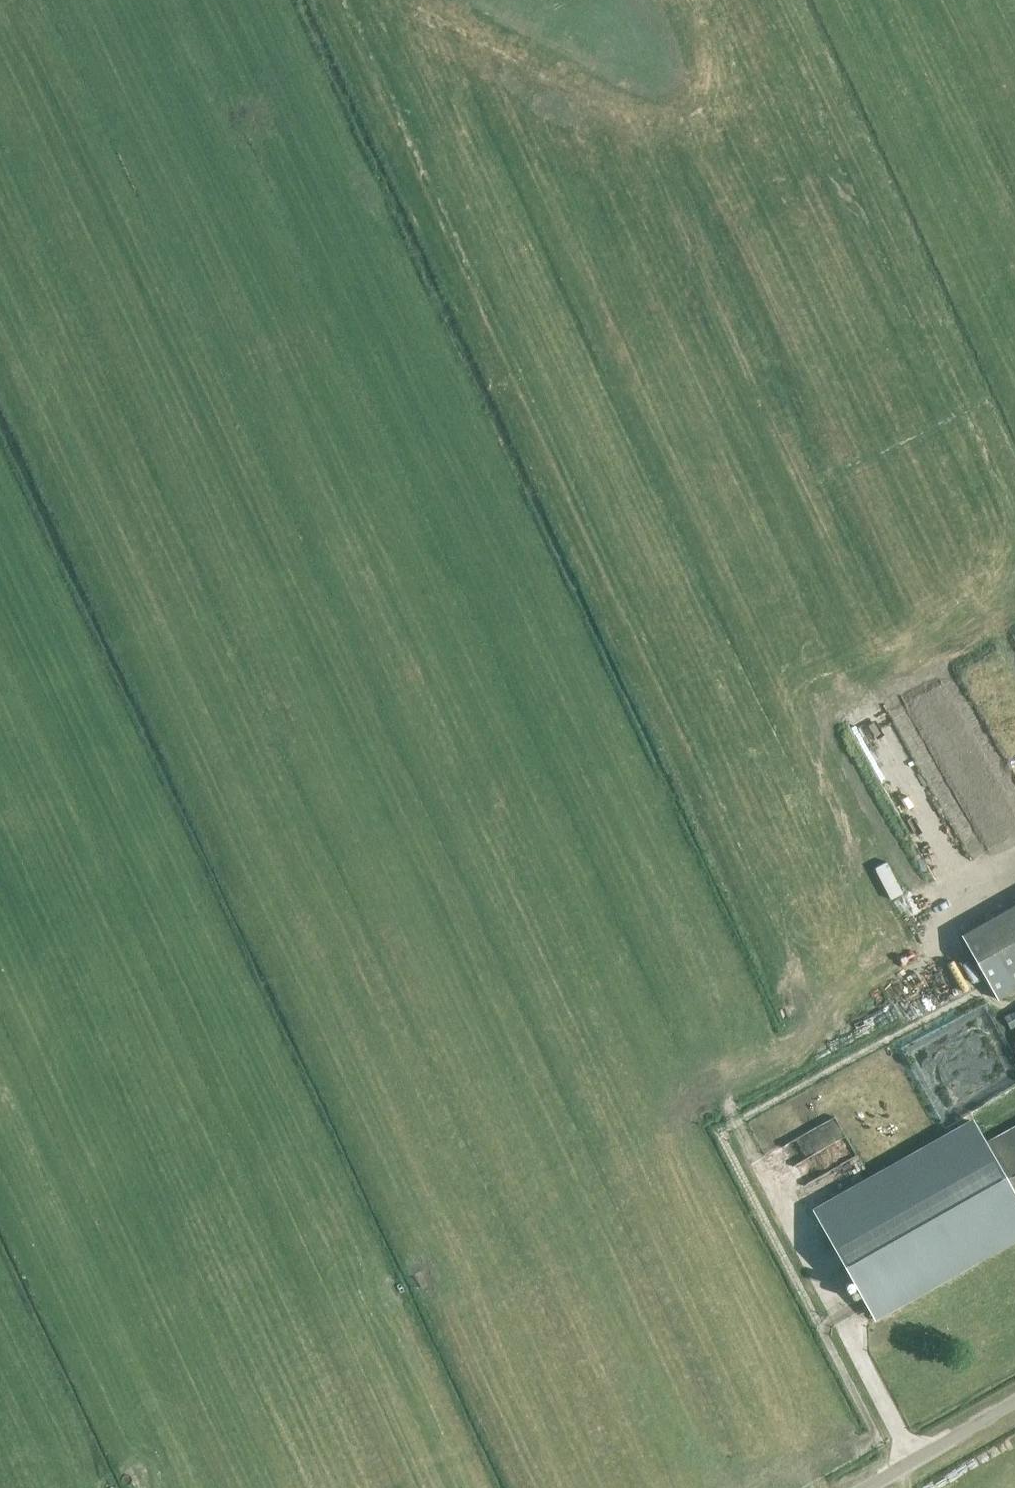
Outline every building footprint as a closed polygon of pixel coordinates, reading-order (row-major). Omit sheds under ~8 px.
[(1003,896),(1014,920),(1014,890),(1003,896)] [(844,1113),(791,1135),(808,1176),(861,1154),(844,1113)] [(985,1142),(972,1118),(812,1209),(875,1320),(1014,1241),(1014,1126),(985,1142)] [(815,1178),(807,1182),(815,1200),(823,1196),(815,1178)]
